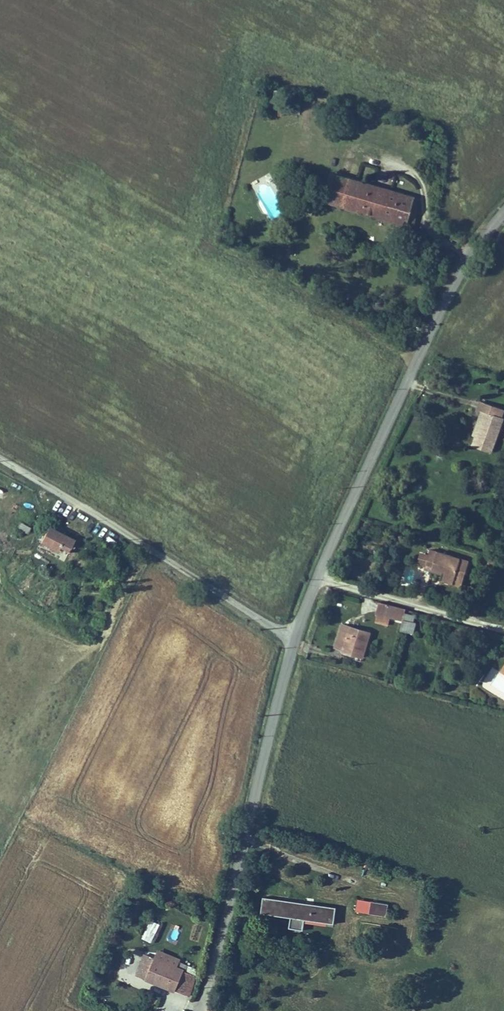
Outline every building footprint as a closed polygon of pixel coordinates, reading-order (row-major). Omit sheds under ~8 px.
[(333,209),(342,176),(330,172),(329,178),(321,205),(333,209)] [(321,205),(329,178),(321,176),(313,203),(321,205)] [(416,197),(342,176),(333,209),(406,230),(410,215),(418,217),(421,209),(413,207),(416,197)] [(414,232),(418,217),(410,215),(406,230),(414,232)] [(472,446),(492,454),(503,423),(503,421),(502,420),(503,414),(503,410),(481,402),(478,410),(485,413),(472,446)] [(76,547),(51,532),(43,546),(60,555),(62,551),(71,556),(76,547)] [(60,555),(43,546),(42,549),(58,558),(60,555)] [(48,564),(51,557),(37,550),(34,557),(48,564)] [(430,557),(425,572),(431,574),(432,571),(443,574),(440,584),(452,587),(454,579),(464,582),(470,563),(431,552),(430,557)] [(425,572),(430,557),(421,554),(416,569),(425,572)] [(454,579),(452,587),(461,590),(464,582),(454,579)] [(372,634),(371,637),(386,641),(391,623),(402,626),(405,615),(406,611),(381,604),(372,634)] [(402,626),(403,626),(402,630),(400,633),(414,636),(417,624),(415,623),(416,617),(405,615),(402,626)] [(340,625),(333,649),(343,651),(342,655),(364,661),(371,637),(372,634),(340,625)] [(402,630),(392,627),(390,634),(399,636),(400,633),(402,630)] [(386,919),(389,906),(358,901),(356,914),(386,919)] [(262,902),(260,915),(291,919),(289,930),(304,932),(305,921),(334,925),(336,912),(262,902)] [(150,918),(142,938),(152,942),(160,922),(150,918)] [(170,998),(183,971),(151,956),(150,959),(146,958),(133,986),(142,990),(144,985),(170,998)] [(180,1002),(193,976),(183,971),(170,998),(180,1002)]
